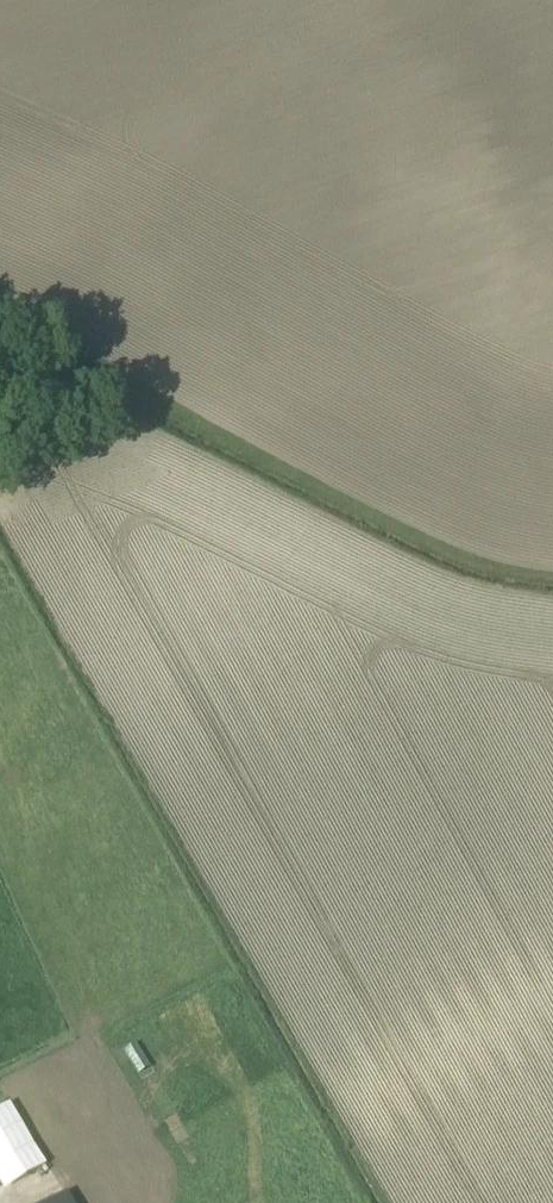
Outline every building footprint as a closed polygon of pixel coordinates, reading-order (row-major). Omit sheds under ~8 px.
[(51,1202),(72,1202),(66,1193),(51,1202)]
